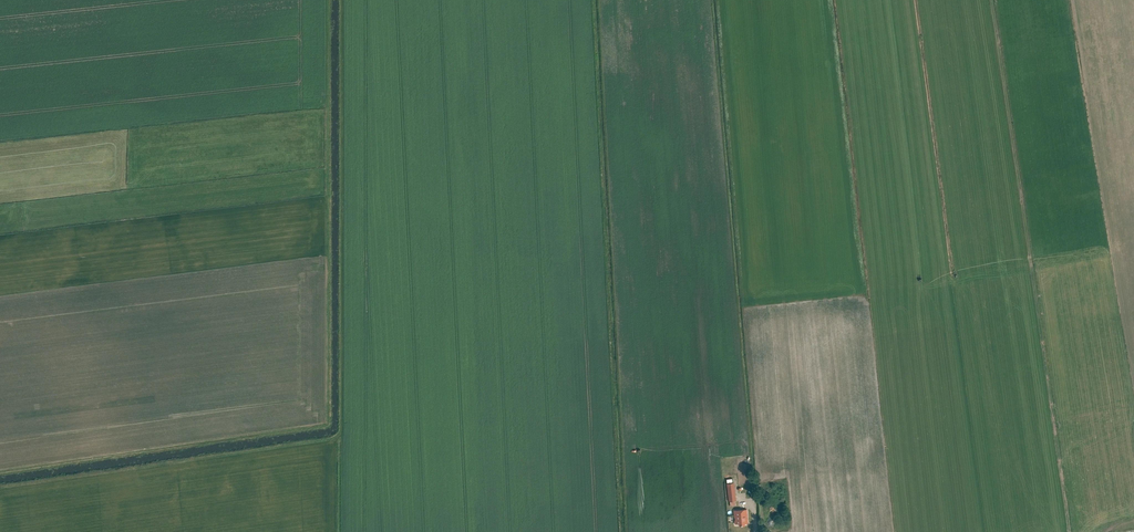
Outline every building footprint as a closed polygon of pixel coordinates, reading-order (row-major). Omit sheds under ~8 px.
[(747,509),(734,510),(734,517),(735,517),(735,520),(735,521),(735,524),(739,524),(739,526),(745,525),(745,523),(748,523),(747,509)]
